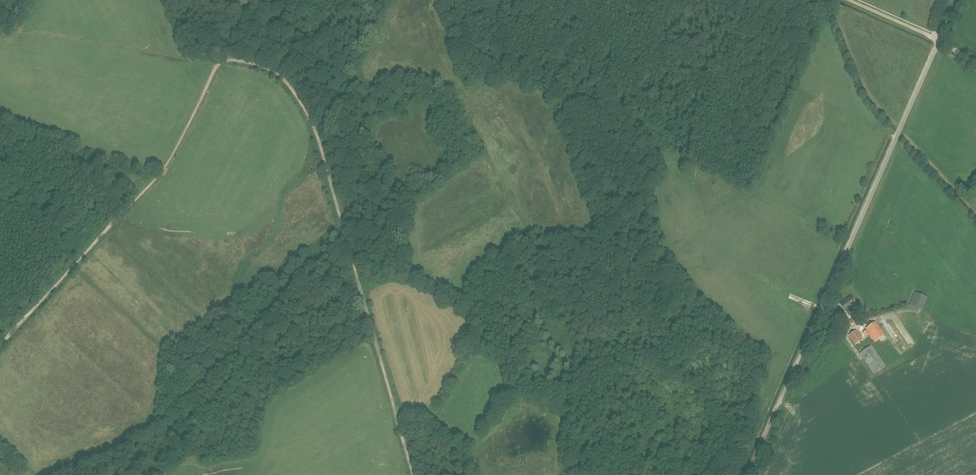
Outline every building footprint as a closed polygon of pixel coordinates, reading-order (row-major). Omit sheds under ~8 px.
[(922,311),(928,298),(914,292),(909,306),(922,311)] [(850,316),(855,312),(852,309),(851,309),(850,308),(856,303),(851,297),(844,302),(840,304),(845,311),(846,311),(850,316)] [(852,327),(858,323),(854,317),(848,321),(852,327)] [(866,336),(869,334),(874,342),(885,335),(876,322),(866,329),(866,330),(863,333),(866,336)] [(825,336),(828,333),(823,328),(820,332),(825,336)] [(855,345),(863,340),(856,330),(848,336),(855,345)] [(904,345),(896,332),(894,333),(892,330),(890,331),(900,347),(904,345)] [(885,366),(883,363),(871,345),(859,353),(873,374),(885,366)]
